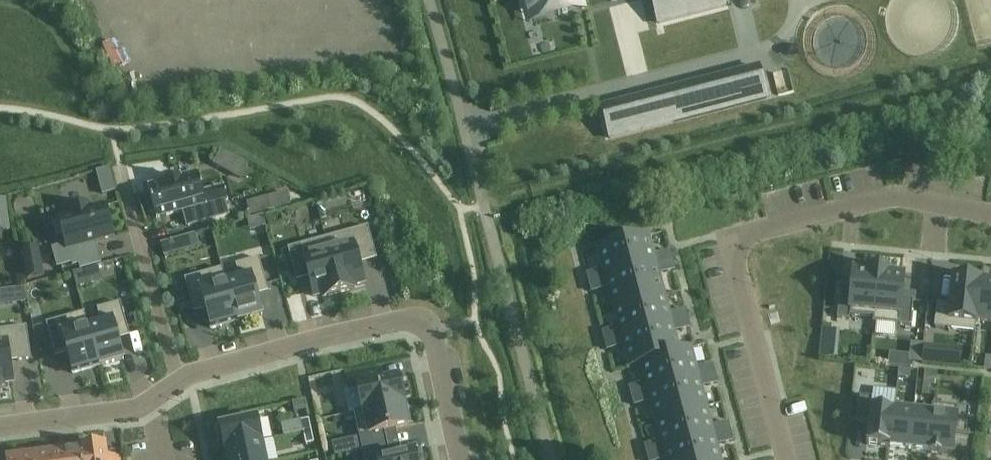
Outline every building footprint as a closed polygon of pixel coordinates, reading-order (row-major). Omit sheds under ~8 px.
[(531,11),(575,0),(529,0),(531,11)] [(658,23),(724,6),(723,0),(652,0),(658,23)] [(641,131),(674,122),(666,91),(633,99),(641,131)] [(215,165),(242,179),(250,165),(223,151),(215,165)] [(156,218),(183,210),(187,226),(228,214),(224,200),(228,199),(224,186),(203,192),(198,173),(179,178),(179,176),(165,180),(166,182),(147,187),(149,193),(145,194),(151,213),(154,211),(156,218)] [(101,187),(102,193),(115,190),(114,183),(101,187)] [(289,204),(286,193),(267,198),(270,209),(289,204)] [(7,208),(6,198),(0,199),(0,232),(10,230),(7,208)] [(113,236),(104,206),(90,210),(88,204),(69,209),(71,215),(58,219),(65,244),(53,249),(57,266),(78,261),(74,247),(113,236)] [(340,293),(355,289),(354,285),(364,282),(357,256),(375,252),(368,226),(325,238),(340,293)] [(649,234),(623,241),(631,271),(657,265),(649,234)] [(324,297),(340,293),(325,238),(287,248),(294,274),(306,270),(313,296),(323,293),(324,297)] [(172,240),(160,243),(164,254),(175,251),(172,240)] [(605,278),(631,271),(623,241),(597,248),(605,278)] [(37,248),(22,251),(27,278),(42,275),(37,248)] [(670,251),(660,254),(663,263),(672,260),(670,251)] [(224,277),(236,322),(262,315),(254,288),(266,284),(259,258),(235,264),(238,274),(224,277)] [(672,260),(663,263),(665,272),(675,269),(672,260)] [(631,271),(638,300),(665,293),(657,265),(631,271)] [(839,293),(837,319),(849,320),(850,315),(873,318),(874,318),(879,270),(862,268),(861,271),(854,271),(851,294),(839,293)] [(76,273),(80,288),(93,284),(89,270),(76,273)] [(873,318),(873,322),(911,326),(913,300),(901,299),(903,276),(895,275),(896,271),(879,270),(874,318),(873,318)] [(596,271),(587,273),(589,282),(599,280),(596,271)] [(612,307),(638,300),(631,271),(605,278),(612,307)] [(208,272),(184,278),(192,305),(204,302),(211,329),(236,322),(224,277),(210,281),(208,272)] [(936,304),(934,327),(975,332),(976,321),(975,321),(979,282),(980,282),(980,280),(953,277),(950,305),(936,304)] [(589,282),(591,291),(601,289),(599,280),(589,282)] [(975,321),(976,321),(990,323),(990,283),(980,282),(979,282),(975,321)] [(17,303),(28,302),(26,288),(15,290),(17,303)] [(672,323),(665,293),(638,300),(646,329),(672,323)] [(612,307),(620,336),(646,329),(638,300),(612,307)] [(88,326),(87,326),(98,366),(123,359),(116,332),(128,329),(120,302),(97,309),(101,323),(88,326)] [(678,321),(688,318),(685,309),(676,312),(678,321)] [(53,349),(65,346),(73,373),(98,366),(87,326),(88,326),(87,322),(73,325),(70,316),(46,323),(53,349)] [(680,330),(690,327),(688,318),(678,321),(680,330)] [(665,356),(680,352),(680,351),(672,323),(646,329),(654,359),(665,356)] [(3,387),(3,383),(13,381),(10,359),(17,358),(17,360),(31,358),(27,326),(0,330),(0,387),(3,387)] [(602,331),(604,341),(614,338),(612,329),(602,331)] [(654,359),(646,329),(620,336),(628,366),(640,363),(639,363),(654,359)] [(604,341),(607,350),(617,347),(614,338),(604,341)] [(923,344),(911,343),(910,361),(922,362),(923,344)] [(923,363),(942,365),(944,346),(925,344),(923,363)] [(665,356),(673,385),(699,378),(691,348),(680,351),(680,352),(665,356)] [(640,363),(647,392),(673,385),(665,356),(654,359),(639,363),(640,363)] [(703,367),(705,376),(715,374),(713,365),(703,367)] [(363,409),(363,410),(403,402),(398,377),(374,383),(371,369),(346,375),(349,388),(358,386),(363,409)] [(898,369),(898,377),(910,378),(910,370),(898,369)] [(925,372),(924,380),(936,381),(937,373),(925,372)] [(717,383),(715,374),(705,376),(708,385),(717,383)] [(707,407),(699,378),(673,385),(681,414),(707,407)] [(629,387),(631,396),(641,393),(639,384),(629,387)] [(647,392),(655,421),(681,414),(673,385),(647,392)] [(641,393),(631,396),(634,405),(644,402),(641,393)] [(859,396),(857,422),(868,423),(866,444),(890,447),(894,409),(895,410),(896,405),(871,402),(872,397),(859,396)] [(384,432),(408,426),(407,419),(410,419),(407,407),(404,407),(403,402),(363,410),(363,409),(354,412),(362,450),(387,445),(384,432)] [(932,414),(928,451),(930,451),(930,453),(941,454),(941,452),(952,454),(954,433),(966,434),(968,417),(968,414),(969,410),(969,408),(932,404),(931,414),(932,414)] [(707,407),(681,414),(689,443),(715,436),(707,407)] [(894,409),(890,447),(909,449),(913,412),(895,410),(894,409)] [(913,412),(909,449),(928,451),(932,414),(931,414),(913,412)] [(689,443),(681,414),(655,421),(663,450),(689,443)] [(220,426),(225,449),(261,442),(256,418),(220,426)] [(301,421),(303,432),(311,431),(309,419),(301,421)] [(721,434),(730,432),(728,423),(718,425),(721,434)] [(303,432),(306,444),(314,442),(311,431),(303,432)] [(733,441),(730,432),(721,434),(723,443),(733,441)] [(715,436),(689,443),(693,459),(721,459),(715,436)] [(335,455),(350,451),(348,439),(332,443),(335,455)] [(261,442),(225,449),(225,450),(226,450),(229,459),(265,459),(261,442)] [(647,454),(657,451),(654,442),(644,445),(647,454)] [(665,459),(693,459),(689,443),(663,450),(665,459)] [(362,450),(364,459),(416,459),(414,452),(390,457),(387,445),(362,450)] [(105,447),(80,450),(81,459),(107,459),(105,447)] [(80,450),(57,454),(57,459),(81,459),(80,450)] [(657,451),(647,454),(649,459),(659,459),(657,451)]
